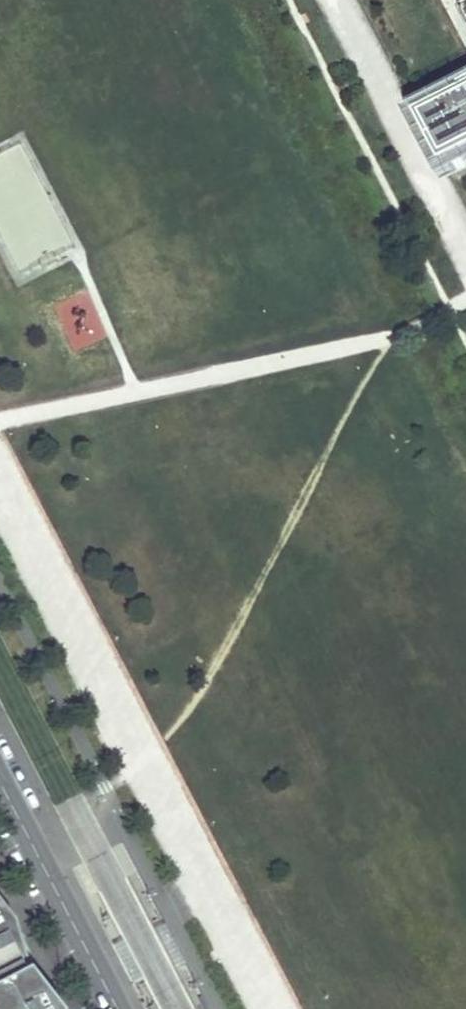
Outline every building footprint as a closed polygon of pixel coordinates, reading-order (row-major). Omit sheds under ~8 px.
[(407,109),(441,176),(465,164),(465,79),(407,109)] [(24,986),(27,984),(14,945),(19,942),(18,940),(11,932),(0,918),(0,1008),(42,1008),(24,986)] [(176,970),(185,966),(165,926),(156,931),(176,970)]
